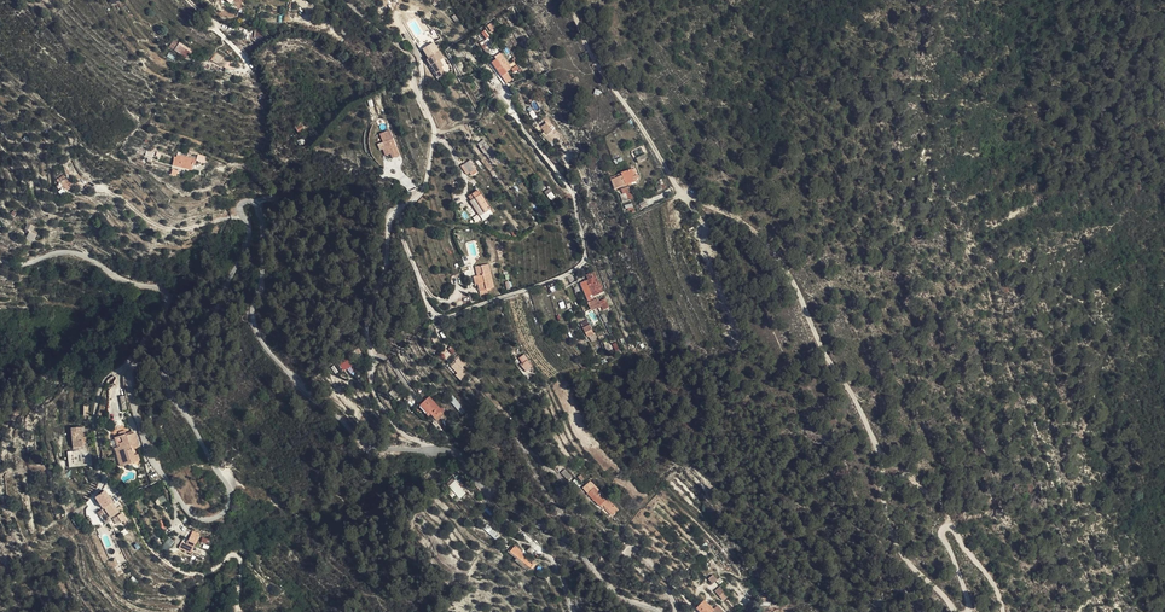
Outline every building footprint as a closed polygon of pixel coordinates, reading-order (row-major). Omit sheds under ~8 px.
[(187,49),(191,42),(186,39),(186,40),(179,36),(175,43),(181,47),(181,46),(187,49)] [(481,37),(477,40),(485,54),(489,51),(481,37)] [(194,44),(191,42),(187,49),(194,53),(197,48),(193,46),(194,44)] [(216,53),(223,56),(226,49),(219,46),(216,53)] [(229,50),(225,57),(231,60),(235,53),(229,50)] [(496,75),(502,71),(501,70),(507,66),(497,51),(492,54),(493,56),(487,60),(496,75)] [(435,71),(433,72),(436,77),(443,73),(440,66),(442,65),(438,59),(442,57),(439,52),(427,59),(431,65),(435,71)] [(501,83),(508,79),(502,71),(496,75),(501,83)] [(96,96),(92,102),(98,105),(101,100),(96,96)] [(297,119),(288,127),(294,133),(302,125),(297,119)] [(543,119),(539,123),(554,138),(560,131),(554,125),(551,127),(543,119)] [(388,132),(381,134),(384,143),(382,144),(385,154),(388,153),(391,160),(399,157),(388,132)] [(298,135),(293,140),(298,144),(302,139),(298,135)] [(478,147),(482,153),(488,148),(483,142),(478,147)] [(488,148),(482,153),(487,158),(488,157),(492,153),(488,148)] [(169,154),(159,151),(157,158),(167,162),(169,154)] [(207,164),(188,158),(184,172),(200,176),(201,172),(203,173),(204,171),(205,172),(207,164)] [(458,164),(465,173),(470,169),(472,168),(465,158),(458,164)] [(631,160),(629,161),(612,171),(619,183),(637,173),(638,174),(639,172),(638,171),(641,169),(638,164),(635,167),(631,160)] [(218,167),(210,164),(209,170),(216,172),(218,167)] [(58,174),(60,178),(61,181),(65,178),(64,177),(68,174),(66,171),(65,171),(63,168),(58,171),(60,174),(58,174)] [(632,199),(630,187),(621,188),(622,194),(625,194),(627,200),(632,199)] [(473,188),(463,194),(465,199),(464,199),(472,215),(484,208),(473,188)] [(548,197),(543,191),(539,194),(544,200),(548,197)] [(29,227),(25,233),(30,237),(34,231),(29,227)] [(491,285),(495,284),(485,261),(479,264),(482,272),(476,274),(472,276),(475,283),(478,282),(482,294),(489,292),(488,288),(492,287),(491,285)] [(473,266),(476,274),(482,272),(479,264),(473,266)] [(597,264),(589,267),(590,271),(582,274),(589,292),(603,285),(603,284),(606,283),(604,279),(606,279),(603,272),(600,273),(597,264)] [(608,290),(602,293),(605,302),(611,300),(608,290)] [(601,299),(598,291),(590,295),(593,302),(601,299)] [(488,309),(482,312),(484,318),(491,315),(488,309)] [(586,317),(579,319),(584,332),(591,330),(586,317)] [(519,351),(515,355),(520,361),(518,363),(523,368),(528,363),(523,357),(524,356),(519,351)] [(450,352),(445,356),(449,361),(454,357),(450,352)] [(337,362),(343,371),(353,364),(347,355),(337,362)] [(464,359),(459,363),(465,369),(466,370),(471,366),(464,359)] [(333,361),(329,364),(334,370),(337,367),(333,361)] [(465,369),(459,363),(453,369),(459,375),(465,369)] [(465,369),(459,375),(465,382),(472,376),(466,370),(465,369)] [(120,407),(128,404),(123,389),(115,392),(120,407)] [(392,390),(389,393),(394,399),(397,396),(392,390)] [(419,393),(408,401),(415,410),(418,409),(424,419),(432,414),(429,408),(419,393)] [(458,409),(462,406),(453,396),(449,399),(458,409)] [(83,428),(83,425),(73,425),(75,445),(84,445),(83,428)] [(127,431),(121,433),(116,435),(115,433),(112,435),(119,452),(123,450),(127,461),(144,454),(142,448),(138,449),(139,452),(132,453),(130,441),(137,440),(138,445),(141,444),(135,428),(127,431)] [(136,446),(138,445),(137,440),(130,441),(132,453),(139,452),(138,449),(138,450),(136,446)] [(89,463),(88,448),(69,448),(70,464),(89,463)] [(123,450),(119,452),(123,463),(127,461),(123,450)] [(560,467),(556,470),(563,478),(567,475),(560,467)] [(457,477),(460,481),(466,475),(463,472),(457,477)] [(466,475),(460,481),(470,491),(476,486),(466,475)] [(460,499),(466,492),(452,478),(446,484),(460,499)] [(584,492),(592,485),(586,478),(578,486),(584,492)] [(605,499),(592,485),(584,492),(594,503),(598,507),(599,505),(605,499)] [(111,488),(102,494),(107,504),(117,498),(111,488)] [(613,509),(605,499),(599,505),(607,514),(613,509)] [(126,509),(121,513),(125,519),(127,518),(128,522),(132,519),(126,509)] [(500,535),(505,530),(496,520),(491,524),(500,535)] [(201,543),(191,536),(188,541),(192,544),(187,550),(193,555),(201,543)] [(517,549),(533,568),(534,570),(540,565),(523,544),(517,549)] [(546,556),(540,547),(535,551),(539,557),(540,556),(543,559),(546,556)] [(529,572),(533,568),(517,549),(516,548),(513,551),(518,557),(517,559),(529,572)] [(709,571),(704,575),(709,580),(713,576),(715,579),(716,581),(721,577),(716,572),(713,575),(709,571)] [(714,586),(722,595),(724,593),(717,585),(714,586)] [(720,597),(722,595),(714,586),(712,589),(720,597)] [(712,611),(713,611),(719,611),(720,611),(714,605),(711,609),(701,600),(693,609),(696,611),(710,611),(712,611)]
